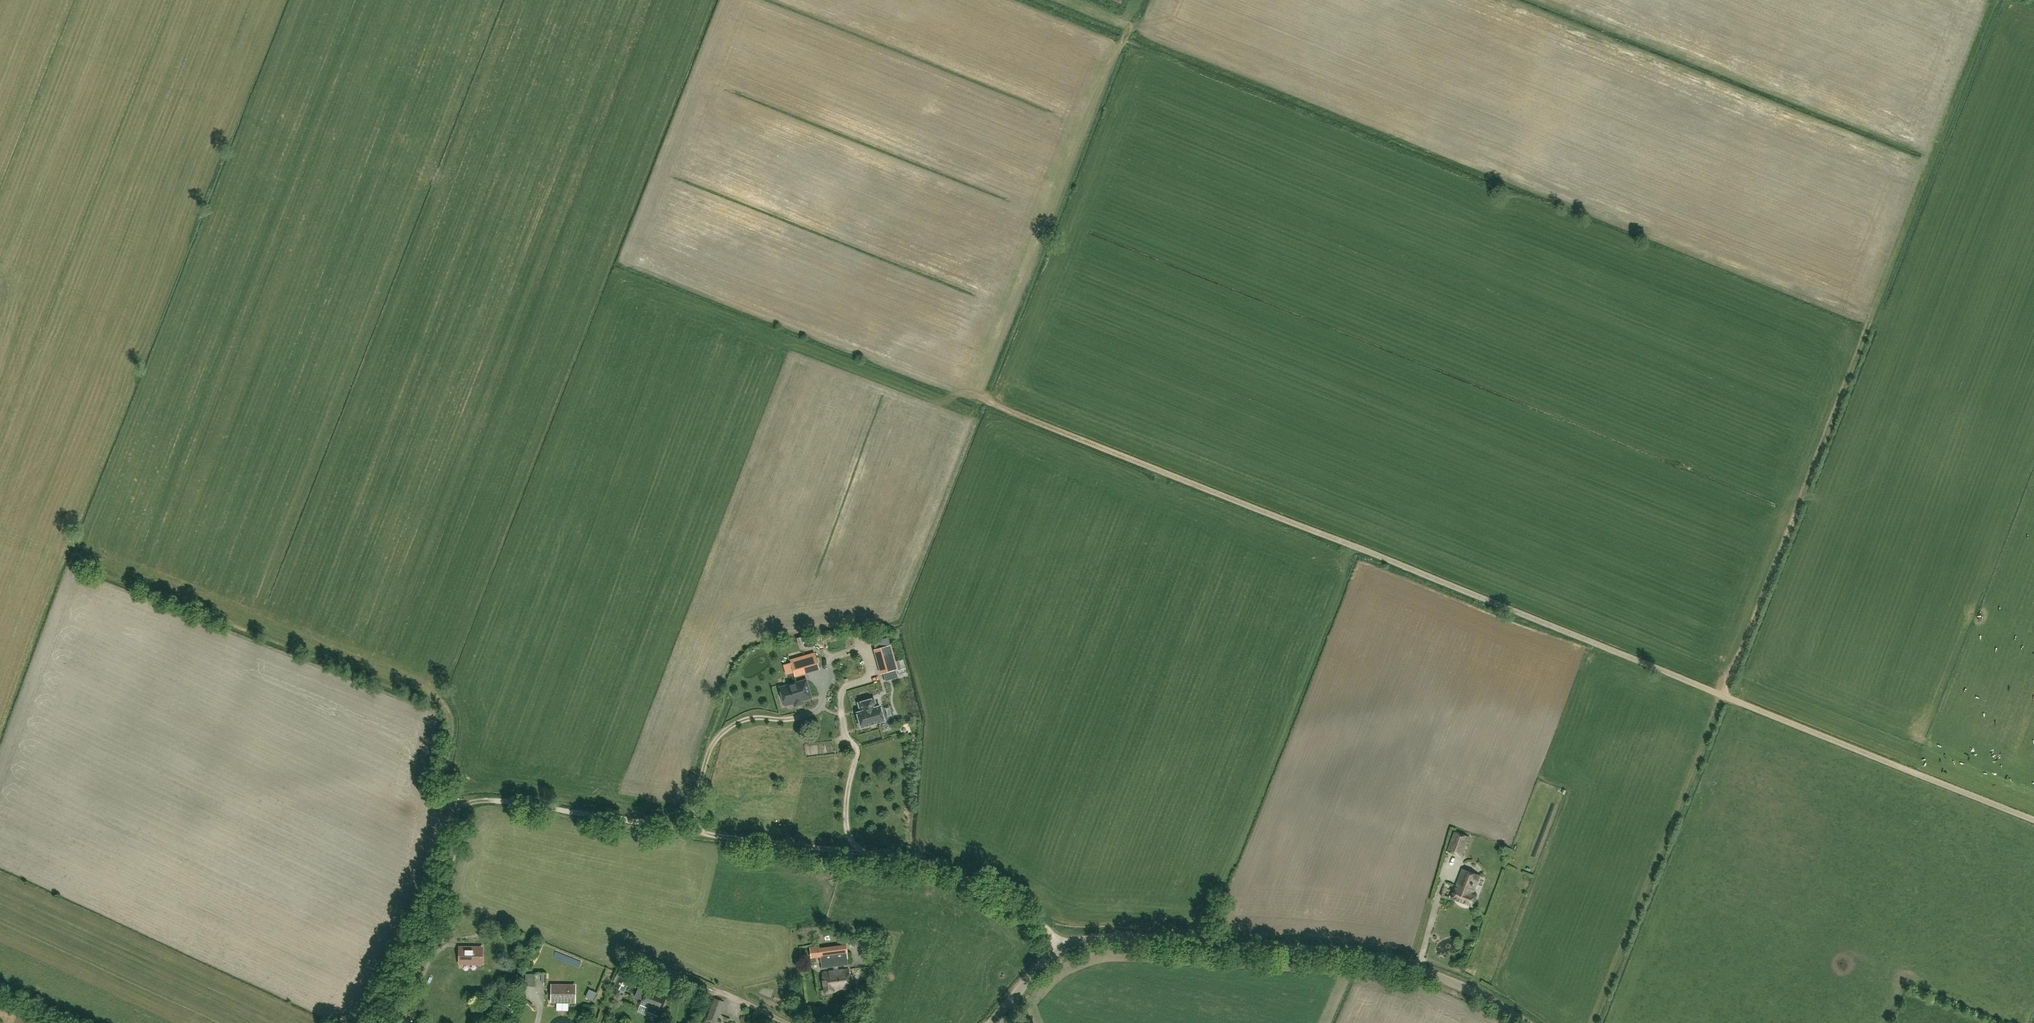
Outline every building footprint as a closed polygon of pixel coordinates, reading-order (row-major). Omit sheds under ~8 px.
[(886,646),(869,651),(885,709),(902,704),(886,646)] [(790,660),(795,675),(819,668),(814,653),(790,660)] [(785,705),(811,697),(806,680),(780,688),(785,705)] [(857,713),(861,727),(884,721),(880,706),(876,707),(874,698),(858,703),(861,712),(857,713)] [(1448,851),(1462,856),(1469,837),(1455,831),(1448,851)] [(1480,876),(1463,869),(1451,898),(1473,906),(1477,896),(1473,894),(1480,876)] [(1523,888),(1529,876),(1521,873),(1515,884),(1523,888)] [(822,968),(848,965),(846,945),(819,948),(822,968)] [(482,963),(482,948),(464,948),(464,951),(460,951),(460,962),(482,963)] [(848,968),(822,972),(824,993),(834,992),(834,991),(851,989),(848,968)] [(574,986),(557,985),(556,988),(552,988),(552,1000),(574,1001),(574,986)] [(666,996),(647,988),(642,1000),(651,1004),(649,1007),(660,1011),(666,996)] [(717,1020),(724,1002),(715,998),(708,1017),(717,1020)]
